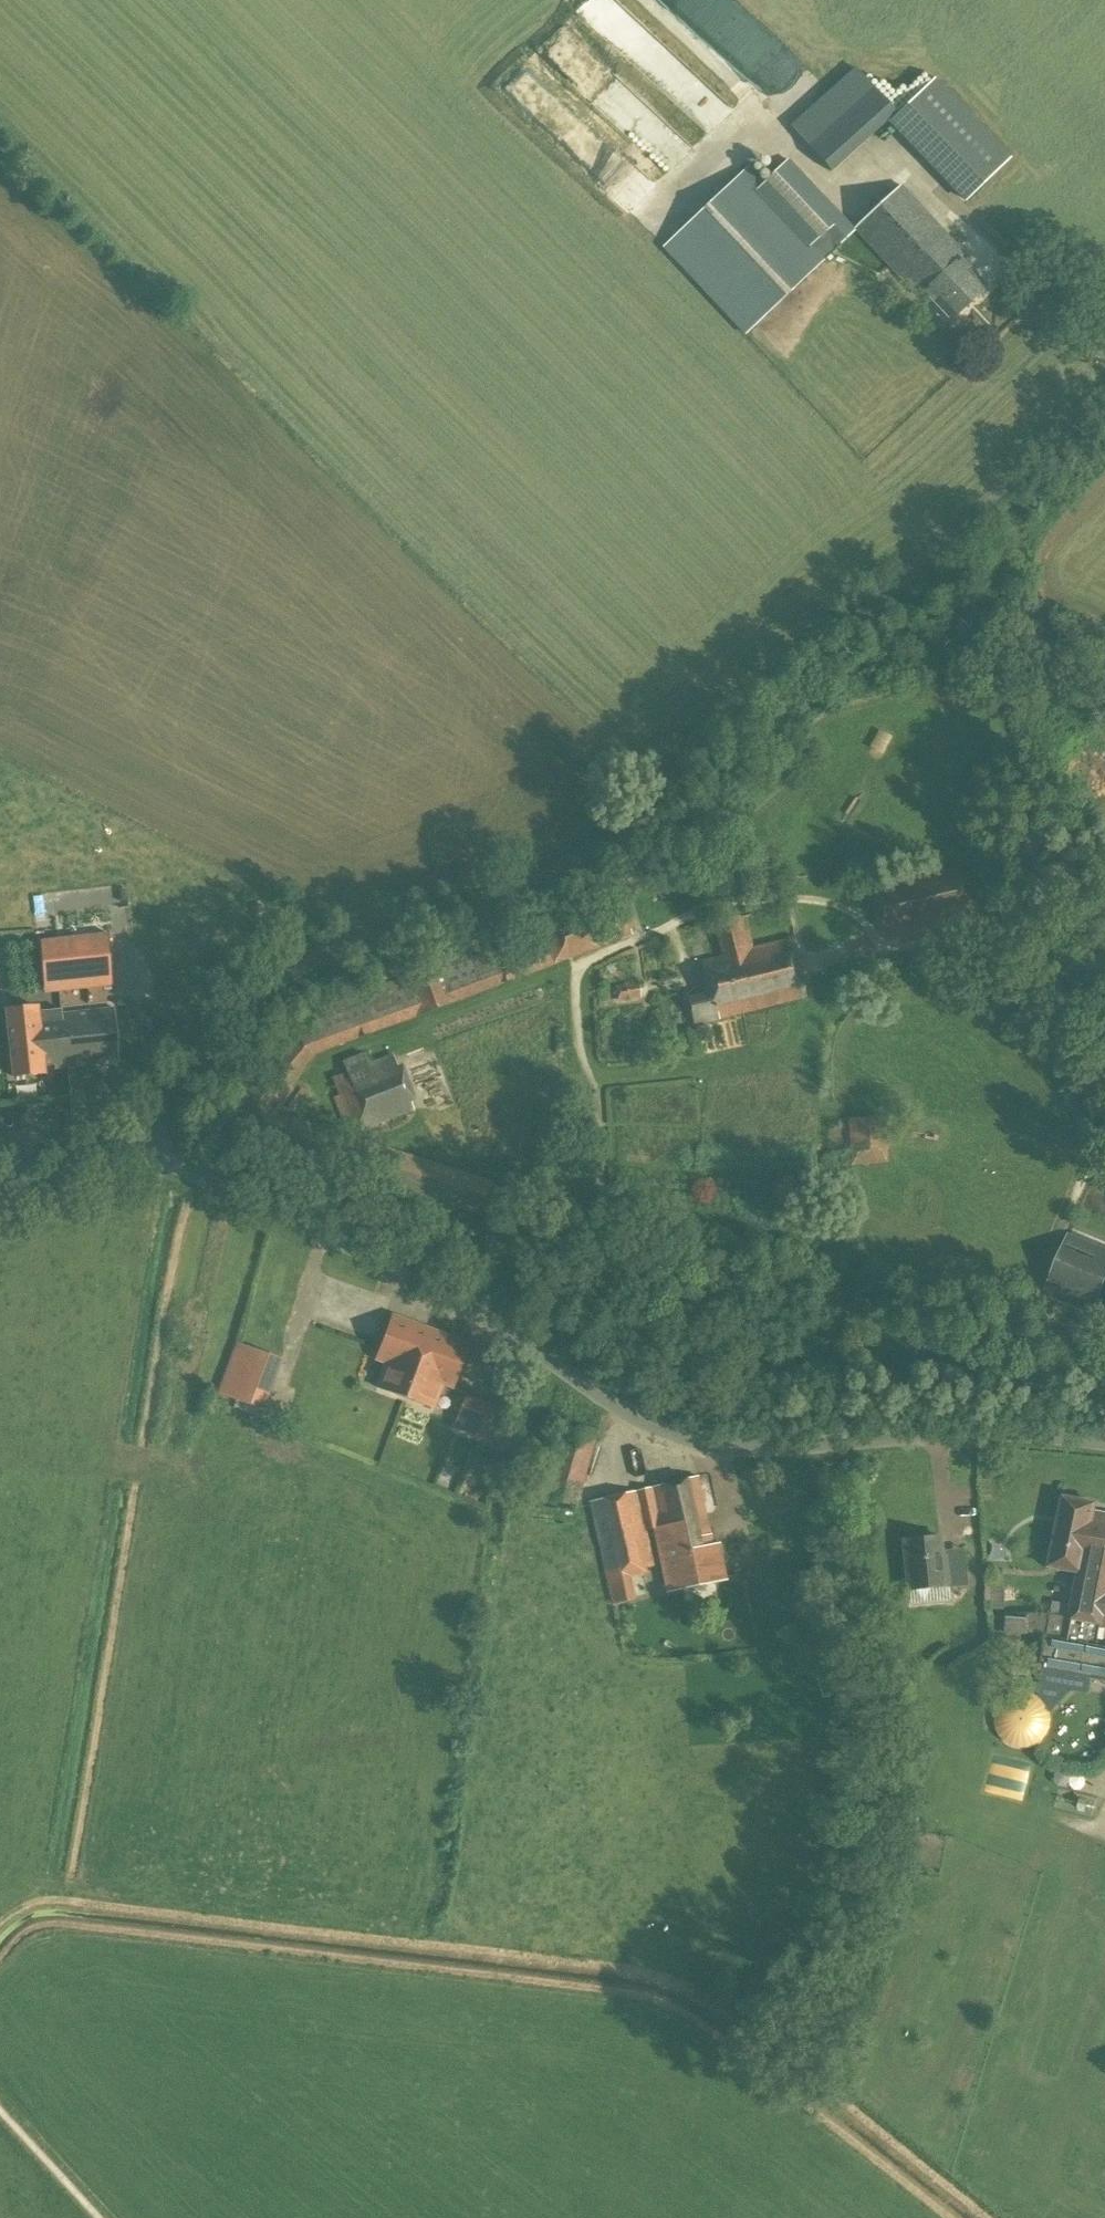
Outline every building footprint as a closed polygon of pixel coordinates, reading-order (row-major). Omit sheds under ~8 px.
[(831,89),(790,127),(831,172),(887,121),(896,112),(855,67),(831,89)] [(943,180),(963,201),(1010,157),(935,77),(888,122),(943,180)] [(854,227),(788,159),(762,182),(747,166),(661,247),(745,335),(830,255),(817,241),(823,236),(835,248),(857,230),(918,297),(924,292),(951,321),(986,289),(959,259),(964,254),(900,184),(854,227)] [(619,895),(535,927),(549,967),(574,957),(587,952),(633,935),(630,929),(636,927),(633,921),(626,900),(621,901),(619,895)] [(744,933),(741,922),(715,928),(722,956),(704,960),(708,977),(712,995),(690,1000),(695,1023),(806,998),(798,967),(792,940),(753,949),(749,931),(744,933)] [(549,966),(535,927),(315,1008),(290,1036),(312,1055),(405,1021),(416,1017),(416,1015),(455,1000),(457,1002),(513,980),(549,966)] [(46,993),(112,986),(106,933),(40,941),(46,993)] [(640,991),(638,981),(614,986),(617,1002),(641,998),(640,991)] [(114,1010),(63,1014),(62,1009),(39,1011),(39,1006),(8,1009),(14,1075),(44,1072),(56,1071),(56,1066),(118,1061),(114,1010)] [(414,1094),(397,1052),(367,1064),(362,1053),(343,1061),(347,1071),(332,1078),(354,1134),(414,1110),(411,1102),(416,1100),(414,1094)] [(876,1150),(873,1117),(863,1118),(852,1119),(854,1152),(876,1150)] [(1044,1289),(1093,1310),(1097,1303),(1104,1307),(1104,1247),(1069,1231),(1044,1289)] [(407,1398),(432,1331),(393,1317),(377,1359),(388,1363),(379,1387),(407,1398)] [(432,1331),(407,1398),(433,1407),(442,1384),(453,1388),(469,1345),(432,1331)] [(263,1409),(281,1359),(236,1343),(218,1393),(263,1409)] [(905,1387),(904,1399),(924,1400),(925,1387),(916,1387),(905,1387)] [(471,1448),(488,1406),(472,1399),(455,1441),(471,1448)] [(578,1509),(597,1436),(553,1423),(534,1493),(578,1509)] [(709,1534),(696,1477),(588,1501),(611,1602),(634,1598),(628,1573),(653,1569),(645,1533),(654,1530),(668,1591),(726,1578),(718,1543),(710,1544),(707,1534),(709,1534)] [(1094,1510),(1095,1504),(1064,1497),(1049,1566),(1080,1573),(1071,1615),(1070,1617),(1049,1614),(1039,1670),(1104,1681),(1104,1647),(1096,1645),(1099,1627),(1104,1628),(1104,1512),(1094,1510)] [(942,1565),(939,1538),(903,1541),(907,1589),(949,1585),(947,1564),(942,1565)] [(1005,1635),(1029,1634),(1029,1612),(1004,1613),(1005,1635)] [(1005,1699),(1005,1745),(1053,1745),(1053,1699),(1005,1699)] [(919,1813),(904,1812),(902,1830),(916,1832),(919,1813)]
